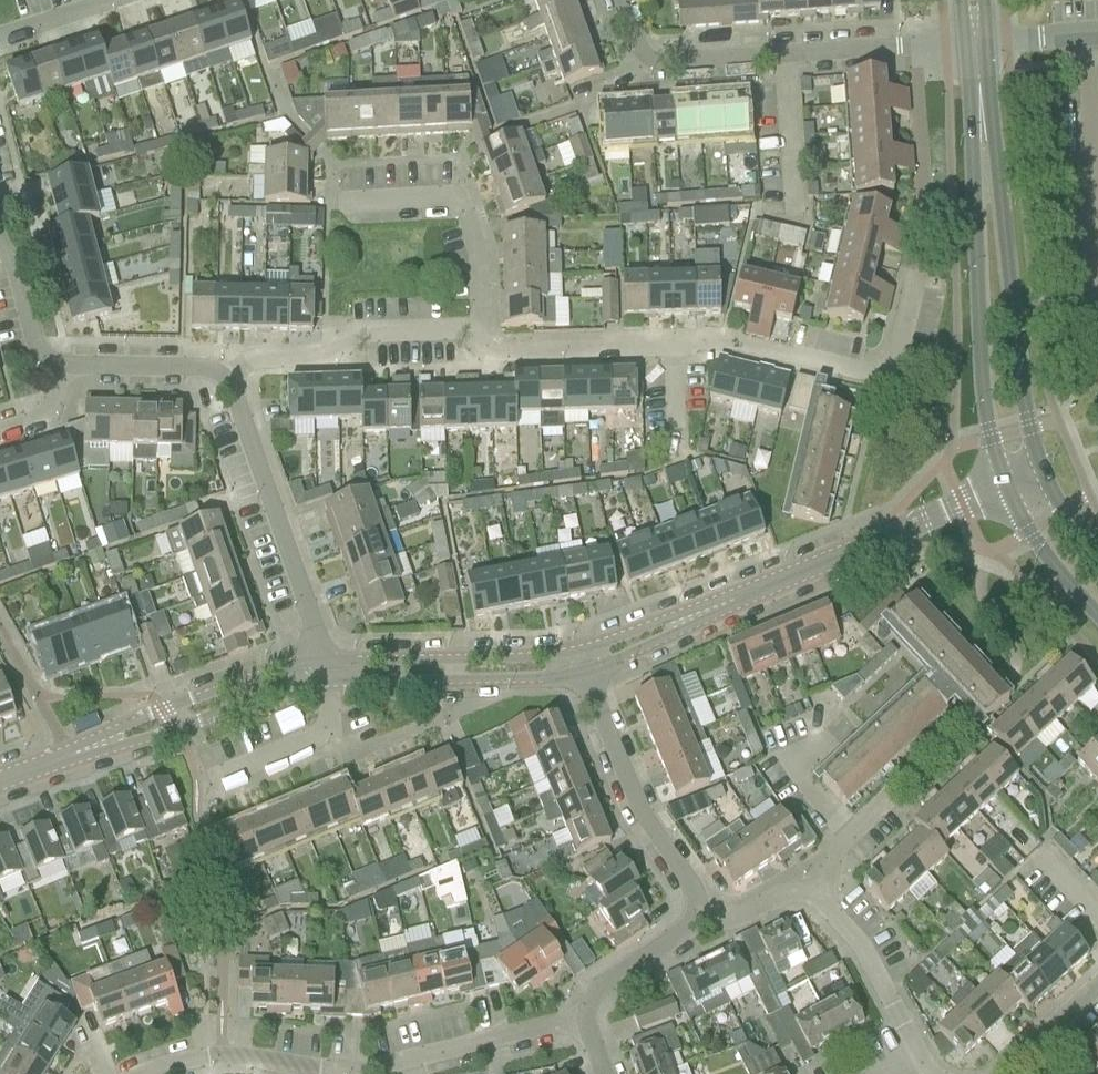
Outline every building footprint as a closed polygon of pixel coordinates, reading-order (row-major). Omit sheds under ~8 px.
[(444,1),(444,0),(442,0),(443,2),(437,5),(435,0),(417,0),(415,1),(419,13),(434,7),(445,4),(444,1)] [(462,14),(457,0),(446,0),(444,1),(445,4),(450,18),(462,14)] [(578,4),(577,0),(532,0),(539,18),(578,4)] [(706,28),(719,27),(718,0),(704,1),(706,28)] [(733,26),(731,0),(723,0),(718,0),(719,27),(733,26)] [(746,25),(744,0),(731,0),(733,26),(746,25)] [(783,18),(782,0),(744,0),(746,25),(767,24),(767,19),(783,18)] [(806,0),(782,0),(783,18),(799,17),(799,21),(807,21),(806,0)] [(831,14),(830,0),(806,0),(807,21),(815,20),(815,16),(831,14)] [(854,0),(830,0),(831,14),(847,13),(847,18),(855,17),(854,0)] [(855,17),(863,17),(862,12),(879,11),(878,0),(854,0),(855,17)] [(394,22),(419,13),(415,1),(390,10),(394,22)] [(693,29),(706,28),(704,1),(691,2),(693,29)] [(679,30),(693,29),(691,2),(677,3),(679,30)] [(439,22),(450,18),(445,4),(434,7),(439,22)] [(546,41),(586,27),(578,4),(539,18),(523,24),(527,37),(542,32),(546,41)] [(227,52),(250,44),(238,6),(215,14),(227,52)] [(376,28),(394,22),(390,10),(372,16),(376,28)] [(205,59),(227,52),(215,14),(192,22),(209,72),(205,59)] [(417,32),(434,26),(430,15),(413,21),(417,32)] [(344,38),(361,32),(357,21),(340,27),(340,28),(344,38)] [(417,32),(413,21),(390,29),(394,40),(394,45),(418,44),(417,32)] [(466,44),(477,40),(471,21),(459,25),(466,44)] [(186,80),(209,72),(192,22),(169,29),(186,80)] [(344,38),(340,28),(340,27),(322,34),(326,45),(344,38)] [(540,69),(594,50),(586,27),(546,41),(549,52),(536,57),(540,69)] [(187,81),(186,80),(169,29),(146,37),(163,87),(164,89),(187,81)] [(394,45),(394,40),(390,29),(366,38),(370,49),(392,41),(392,46),(394,45)] [(142,95),(163,87),(146,37),(123,44),(137,83),(138,82),(142,95)] [(352,55),(370,49),(366,38),(348,44),(352,55)] [(114,91),(114,90),(97,40),(74,48),(87,85),(88,85),(92,100),(114,93),(114,91)] [(123,44),(101,52),(97,40),(114,90),(137,83),(123,44)] [(294,57),(312,51),(308,40),(290,46),(294,57)] [(472,61),(483,57),(477,40),(466,44),(472,61)] [(276,63),(294,57),(290,46),(272,52),(276,63)] [(64,93),(87,85),(74,48),(52,55),(64,93)] [(564,86),(602,73),(594,50),(540,69),(544,80),(560,75),(564,86)] [(41,100),(64,93),(52,55),(29,63),(41,100)] [(288,89),(302,84),(294,62),(280,67),(288,89)] [(18,108),(41,100),(29,63),(5,71),(18,108)] [(482,89),(492,85),(486,66),(475,70),(482,89)] [(886,105),(885,93),(884,75),(842,78),(845,108),(886,105)] [(477,92),(468,92),(468,79),(443,80),(444,94),(446,134),(471,133),(472,138),(486,133),(491,131),(477,92)] [(446,134),(444,94),(443,80),(419,82),(420,95),(422,136),(446,134)] [(800,95),(810,94),(809,81),(799,81),(800,95)] [(422,136),(420,95),(419,82),(396,83),(396,96),(398,137),(422,136)] [(398,137),(396,96),(396,83),(372,84),(372,98),(374,138),(398,137)] [(374,138),(372,98),(372,84),(371,84),(372,98),(348,99),(350,140),(374,138)] [(512,103),(500,108),(492,85),(482,89),(495,128),(518,120),(512,103)] [(891,105),(907,104),(906,92),(890,93),(891,105)] [(326,141),(350,140),(348,99),(324,100),(324,101),(290,102),(295,117),(312,134),(322,145),(326,141)] [(724,140),(748,138),(745,99),(721,101),(724,140)] [(700,142),(724,140),(721,101),(697,102),(700,142)] [(676,144),(700,142),(697,102),(673,104),(676,144)] [(652,146),(676,144),(673,104),(649,106),(652,146)] [(892,117),(908,116),(907,104),(891,105),(892,117)] [(888,134),(887,117),(886,105),(845,108),(847,137),(888,134)] [(627,147),(652,146),(649,106),(625,108),(627,147)] [(261,108),(235,115),(238,125),(264,118),(261,108)] [(603,149),(627,147),(625,108),(600,110),(603,149)] [(205,111),(198,114),(201,124),(209,123),(205,111)] [(149,119),(142,121),(145,132),(153,130),(149,119)] [(204,134),(217,130),(214,121),(209,123),(201,124),(204,134)] [(573,142),(583,139),(577,121),(566,125),(573,142)] [(189,138),(204,134),(201,124),(187,128),(189,138)] [(803,140),(813,140),(812,126),(802,126),(803,140)] [(291,128),(283,136),(290,143),(285,148),(291,154),(304,142),(291,128)] [(112,158),(133,152),(128,133),(106,139),(109,149),(112,158)] [(890,164),(889,151),(888,134),(847,137),(849,167),(890,164)] [(489,172),(528,158),(520,135),(490,145),(477,150),(480,158),(484,157),(489,172)] [(160,153),(173,149),(171,139),(157,143),(160,153)] [(575,167),(581,165),(591,161),(583,139),(573,142),(567,145),(575,167)] [(804,154),(814,154),(813,140),(803,140),(804,154)] [(247,168),(247,179),(250,179),(263,180),(306,180),(306,164),(310,164),(311,156),(314,152),(304,142),(291,154),(290,155),(266,156),(266,168),(249,168),(247,168)] [(152,154),(160,153),(157,143),(134,150),(136,159),(152,154)] [(96,162),(112,158),(109,149),(94,152),(96,162)] [(159,180),(180,174),(173,149),(160,153),(152,154),(159,180)] [(895,163),(912,162),(911,150),(894,151),(895,163)] [(74,153),(61,157),(62,161),(64,171),(78,168),(74,153)] [(531,168),(544,164),(541,154),(528,158),(489,172),(495,187),(490,188),(493,196),(536,181),(531,168)] [(62,161),(47,165),(50,175),(64,171),(62,161)] [(587,183),(598,179),(591,161),(581,165),(587,183)] [(896,175),(912,174),(912,162),(895,163),(896,175)] [(892,193),(891,175),(890,164),(849,167),(851,196),(892,193)] [(54,205),(92,195),(86,172),(48,182),(54,205)] [(198,203),(199,178),(187,177),(186,203),(198,203)] [(305,196),(306,180),(263,180),(263,204),(310,205),(310,196),(305,196)] [(547,202),(544,203),(536,181),(493,196),(501,219),(527,210),(531,220),(561,219),(558,199),(548,203),(547,202)] [(807,199),(817,199),(816,185),(806,185),(807,199)] [(179,223),(181,186),(170,186),(169,223),(179,223)] [(618,207),(619,217),(620,217),(644,215),(647,215),(645,190),(631,191),(632,206),(618,207)] [(714,204),(742,201),(741,191),(713,194),(714,204)] [(98,218),(93,195),(92,195),(54,205),(60,228),(98,218)] [(680,206),(694,205),(694,195),(680,196),(680,206)] [(666,207),(680,206),(680,196),(666,197),(666,207)] [(882,240),(889,211),(849,201),(842,231),(882,240)] [(198,217),(198,203),(186,203),(186,217),(198,217)] [(693,229),(729,227),(727,209),(692,212),(693,222),(693,229)] [(241,221),(241,211),(228,211),(228,221),(241,221)] [(266,222),(266,211),(241,211),(241,221),(266,222)] [(290,211),(276,211),(266,211),(266,222),(266,229),(289,229),(290,211)] [(290,211),(289,229),(290,229),(314,230),(314,212),(304,212),(290,211)] [(679,223),(693,222),(692,212),(678,213),(679,223)] [(645,225),(659,224),(658,214),(647,215),(644,215),(645,225)] [(644,215),(620,217),(621,227),(631,226),(645,225),(644,215)] [(87,223),(99,219),(98,218),(60,228),(48,231),(54,255),(92,244),(87,223)] [(779,243),(783,229),(753,222),(750,236),(779,243)] [(803,248),(806,235),(783,229),(779,243),(803,248)] [(502,247),(498,248),(498,256),(544,254),(543,231),(543,230),(531,230),(502,231),(502,247)] [(903,245),(906,234),(890,230),(887,241),(903,245)] [(875,269),(882,240),(842,231),(835,259),(875,269)] [(604,252),(620,252),(619,232),(603,233),(604,252)] [(179,249),(179,236),(170,236),(169,249),(179,249)] [(900,257),(903,245),(887,241),(884,253),(900,257)] [(99,268),(93,245),(92,244),(54,255),(60,278),(99,268)] [(178,275),(179,249),(169,249),(169,274),(178,275)] [(605,271),(621,270),(620,252),(604,252),(605,271)] [(560,276),(559,254),(559,253),(544,254),(498,256),(498,263),(503,263),(503,279),(544,278),(544,277),(560,276)] [(695,316),(720,315),(718,253),(693,254),(694,276),(695,316)] [(868,297),(875,269),(835,259),(828,288),(868,297)] [(105,291),(99,268),(60,278),(66,302),(105,291)] [(762,317),(771,277),(742,270),(733,310),(762,317)] [(298,280),(298,271),(288,271),(288,293),(287,332),(312,333),(312,318),(321,318),(321,306),(312,306),(313,280),(298,280)] [(178,288),(178,275),(169,274),(168,287),(178,288)] [(672,316),(695,316),(694,276),(670,277),(672,316)] [(623,318),(648,317),(647,277),(622,278),(623,318)] [(648,317),(672,316),(670,277),(647,277),(648,317)] [(791,324),(800,284),(771,277),(762,317),(791,324)] [(554,301),(545,301),(544,278),(503,279),(504,295),(499,295),(500,304),(554,302),(554,301)] [(602,299),(616,298),(615,283),(602,283),(602,292),(602,299)] [(889,302),(892,291),(876,287),(873,298),(889,302)] [(862,326),(868,297),(828,288),(821,316),(862,326)] [(72,325),(111,315),(105,291),(66,302),(72,325)] [(215,331),(216,291),(192,291),(191,330),(215,331)] [(239,331),(240,292),(216,291),(215,331),(239,331)] [(263,332),(264,292),(240,292),(239,331),(263,332)] [(263,332),(287,332),(288,293),(264,292),(263,332)] [(602,292),(590,293),(590,301),(602,300),(602,299),(602,292)] [(603,325),(617,324),(616,298),(602,299),(602,300),(603,325)] [(887,314),(889,302),(873,298),(870,310),(887,314)] [(554,302),(500,304),(501,328),(533,327),(555,326),(569,326),(568,302),(554,302)] [(808,325),(811,311),(801,309),(798,322),(808,325)] [(757,338),(761,322),(749,319),(745,335),(757,338)] [(768,341),(772,325),(761,322),(757,338),(768,341)] [(742,366),(719,361),(718,361),(709,399),(733,405),(742,366)] [(756,411),(766,372),(742,366),(733,405),(756,411)] [(780,416),(789,378),(766,372),(756,411),(780,416)] [(641,387),(635,387),(634,373),(610,374),(611,413),(636,413),(635,403),(642,403),(641,387)] [(586,374),(562,375),(563,415),(574,414),(574,427),(587,426),(587,414),(586,374)] [(587,414),(611,413),(610,374),(586,374),(587,414)] [(563,431),(563,415),(562,375),(538,376),(539,415),(539,431),(563,431)] [(492,431),(516,430),(514,376),(503,377),(503,390),(491,391),(492,431)] [(516,416),(539,415),(538,376),(514,376),(516,430),(516,416)] [(816,383),(817,381),(815,380),(815,382),(796,377),(788,411),(808,416),(811,405),(816,383)] [(444,432),(468,431),(466,378),(455,378),(455,392),(443,392),(444,432)] [(491,391),(478,391),(477,378),(466,378),(468,431),(492,431),(491,391)] [(392,394),(385,394),(386,434),(410,433),(410,407),(409,389),(409,379),(391,380),(392,394)] [(442,386),(430,386),(429,379),(418,379),(418,388),(419,422),(419,433),(444,432),(443,392),(442,386)] [(361,434),(362,434),(360,381),(336,382),(337,421),(361,421),(361,434)] [(385,394),(372,394),(371,381),(360,381),(362,434),(386,434),(385,394)] [(289,422),(270,423),(270,437),(294,436),(293,423),(313,422),(312,382),(288,383),(289,422)] [(313,422),(337,421),(336,382),(312,382),(313,422)] [(816,383),(811,405),(817,406),(817,405),(831,408),(833,398),(834,398),(834,397),(823,394),(826,383),(825,383),(824,385),(816,383)] [(418,388),(409,389),(410,407),(410,422),(419,422),(418,388)] [(109,448),(110,402),(102,402),(101,406),(85,406),(85,422),(64,429),(67,439),(74,463),(87,459),(88,448),(109,448)] [(133,448),(133,403),(110,402),(109,448),(133,448)] [(156,462),(157,403),(133,403),(133,448),(132,462),(156,462)] [(181,440),(182,404),(157,403),(156,462),(157,462),(157,459),(167,460),(170,457),(193,458),(194,440),(181,440)] [(849,437),(855,414),(831,408),(817,405),(812,428),(849,437)] [(844,459),(849,437),(812,428),(806,450),(844,459)] [(79,477),(74,463),(67,439),(44,447),(55,485),(79,477)] [(704,453),(707,442),(698,440),(695,451),(704,453)] [(743,462),(746,450),(731,446),(728,459),(743,462)] [(32,492),(55,485),(44,447),(21,453),(32,492)] [(839,481),(844,459),(806,450),(801,472),(839,481)] [(32,492),(21,453),(0,460),(0,468),(9,498),(32,492)] [(614,477),(612,467),(612,456),(606,457),(606,468),(598,469),(600,478),(614,477)] [(762,475),(769,465),(761,460),(754,469),(762,475)] [(691,475),(703,471),(699,461),(688,465),(691,475)] [(729,471),(726,464),(711,461),(718,476),(729,471)] [(579,471),(572,472),(572,463),(564,463),(565,473),(566,483),(580,481),(579,471)] [(614,477),(628,475),(626,465),(612,467),(614,477)] [(667,486),(689,480),(685,466),(663,473),(667,486)] [(9,498),(0,468),(0,501),(9,498)] [(833,503),(839,481),(801,472),(796,494),(833,503)] [(552,485),(566,483),(565,473),(551,475),(552,485)] [(363,474),(349,479),(352,490),(367,484),(363,474)] [(436,499),(447,499),(445,474),(419,476),(420,480),(421,480),(428,489),(436,499)] [(519,490),(533,488),(532,478),(517,480),(519,490)] [(413,500),(428,489),(421,480),(420,480),(406,491),(413,500)] [(624,494),(640,492),(639,480),(622,482),(624,494)] [(329,487),(301,497),(296,483),(287,486),(295,510),(332,497),(329,487)] [(596,495),(612,493),(610,483),(594,485),(596,495)] [(573,499),(586,497),(584,486),(571,488),(573,499)] [(573,499),(571,488),(556,490),(558,502),(573,499)] [(435,499),(436,499),(428,489),(413,500),(420,509),(435,499)] [(367,492),(324,507),(327,513),(325,514),(330,531),(388,510),(387,509),(384,510),(375,513),(372,505),(367,492)] [(525,506),(539,504),(537,493),(523,495),(525,506)] [(828,526),(833,503),(796,494),(790,517),(828,526)] [(526,514),(525,506),(523,495),(509,497),(512,516),(526,514)] [(741,544),(764,535),(750,498),(727,506),(741,544)] [(478,512),(491,510),(490,499),(476,501),(478,512)] [(679,514),(686,511),(682,499),(675,502),(679,514)] [(463,514),(478,512),(476,501),(462,503),(463,514)] [(188,520),(200,516),(196,503),(183,508),(188,520)] [(719,552),(741,544),(727,506),(705,515),(719,552)] [(338,553),(396,533),(388,510),(330,531),(338,553)] [(169,514),(155,519),(159,531),(173,525),(169,514)] [(172,558),(230,538),(222,515),(164,535),(172,558)] [(696,561),(719,552),(705,515),(682,523),(696,561)] [(141,537),(159,531),(155,519),(137,525),(141,537)] [(118,545),(129,541),(123,523),(112,527),(118,545)] [(434,545),(446,543),(442,523),(429,526),(433,545),(434,545)] [(673,569),(696,561),(682,523),(659,532),(673,569)] [(112,527),(95,533),(98,541),(101,550),(103,553),(102,551),(118,545),(112,527)] [(651,578),(673,569),(659,532),(637,540),(651,578)] [(98,541),(85,545),(88,555),(101,550),(98,541),(95,533),(98,541)] [(384,538),(396,534),(396,533),(338,553),(342,564),(344,563),(348,575),(391,560),(384,538)] [(226,540),(172,558),(173,559),(176,558),(183,580),(238,561),(235,553),(231,555),(226,540)] [(628,586),(651,578),(637,540),(614,549),(628,586)] [(437,564),(450,561),(446,543),(434,545),(433,545),(437,564)] [(616,591),(612,569),(608,550),(584,555),(592,595),(616,591)] [(55,566),(68,562),(65,552),(52,557),(55,566)] [(112,579),(124,575),(116,552),(104,556),(112,579)] [(568,600),(592,595),(584,555),(560,560),(568,600)] [(41,571),(55,566),(52,557),(38,561),(41,571)] [(356,598),(399,583),(391,560),(348,575),(356,598)] [(545,604),(568,600),(560,560),(537,564),(545,604)] [(188,603),(191,602),(246,584),(238,561),(183,580),(181,581),(188,603)] [(521,609),(545,604),(537,564),(514,569),(521,609)] [(451,567),(436,570),(441,596),(455,593),(457,593),(451,567)] [(10,582),(23,577),(20,568),(7,573),(10,582)] [(498,614),(521,609),(514,569),(490,574),(498,614)] [(10,582),(7,573),(0,575),(0,585),(10,582)] [(474,618),(498,614),(490,574),(466,578),(474,618)] [(127,600),(137,596),(131,578),(121,581),(127,600)] [(399,597),(415,592),(410,579),(399,583),(356,598),(364,621),(368,620),(371,627),(383,622),(381,615),(403,607),(399,597)] [(197,626),(254,606),(246,584),(191,602),(195,613),(193,614),(197,626)] [(900,603),(905,598),(898,591),(893,595),(900,603)] [(895,607),(900,603),(893,595),(888,600),(895,607)] [(133,618),(143,615),(137,596),(127,600),(133,618)] [(890,612),(895,607),(888,600),(883,604),(890,612)] [(914,602),(889,626),(931,671),(917,684),(922,688),(822,782),(845,808),(946,713),(942,708),(955,696),(969,711),(974,716),(981,725),(990,716),(992,718),(1002,708),(1008,703),(1007,701),(999,693),(993,686),(914,602)] [(885,616),(890,612),(883,604),(878,609),(885,616)] [(257,631),(262,629),(254,606),(197,626),(215,620),(228,657),(248,650),(245,643),(260,638),(257,631)] [(815,650),(840,640),(826,607),(801,617),(815,650)] [(136,646),(125,614),(123,608),(100,616),(113,654),(136,646)] [(880,621),(885,616),(878,609),(873,614),(880,621)] [(875,626),(880,621),(873,614),(868,618),(875,626)] [(90,662),(113,654),(100,616),(77,624),(90,662)] [(790,661),(815,650),(801,617),(776,628),(790,661)] [(870,630),(875,626),(868,618),(863,623),(870,630)] [(866,635),(870,630),(863,623),(859,627),(866,635)] [(68,670),(90,662),(77,624),(54,632),(68,670)] [(143,645),(156,640),(151,626),(138,631),(143,645)] [(765,671),(790,661),(776,628),(751,638),(765,671)] [(45,678),(68,670),(54,632),(32,641),(45,678)] [(739,681),(765,671),(751,638),(726,648),(734,668),(739,681)] [(152,670),(165,665),(156,640),(143,645),(152,670)] [(892,658),(897,653),(890,646),(885,650),(892,658)] [(887,662),(892,658),(885,650),(880,655),(887,662)] [(882,667),(887,662),(880,655),(875,660),(882,667)] [(877,672),(882,667),(875,660),(870,664),(877,672)] [(1074,705),(1094,687),(1070,661),(1057,673),(1049,665),(1043,671),(1074,705)] [(655,690),(634,699),(645,724),(691,705),(705,699),(695,675),(681,681),(674,664),(649,676),(655,690)] [(872,676),(877,672),(870,664),(865,669),(872,676)] [(741,684),(739,681),(734,668),(724,672),(731,688),(741,684)] [(867,681),(872,676),(865,669),(860,674),(867,681)] [(1055,724),(1074,705),(1043,671),(1035,678),(1043,686),(1030,698),(1055,724)] [(862,686),(867,681),(860,674),(855,678),(857,680),(862,686)] [(15,718),(0,676),(0,723),(15,718)] [(855,678),(849,681),(857,690),(862,686),(857,680),(855,678)] [(849,681),(842,684),(847,690),(852,695),(857,690),(849,681)] [(751,710),(747,701),(741,684),(731,688),(741,714),(745,713),(751,710)] [(842,684),(830,689),(839,698),(847,690),(842,684)] [(852,695),(847,690),(839,698),(844,703),(852,695)] [(1035,742),(1055,724),(1030,698),(1010,716),(1035,742)] [(655,749),(701,730),(691,705),(645,724),(655,749)] [(799,705),(782,712),(785,721),(803,714),(799,705)] [(558,719),(542,726),(537,713),(508,725),(524,763),(569,744),(558,719)] [(746,741),(755,737),(745,713),(741,714),(736,716),(746,741)] [(990,716),(981,725),(983,727),(992,736),(993,738),(1015,761),(1035,742),(1010,716),(998,727),(991,719),(992,718),(990,716)] [(693,748),(706,742),(701,730),(655,749),(665,774),(698,760),(693,748)] [(753,758),(762,754),(755,737),(746,741),(753,758)] [(1097,780),(1097,743),(1077,763),(1095,783),(1097,780)] [(544,783),(579,769),(569,744),(524,763),(525,765),(535,761),(544,783)] [(1001,792),(1017,777),(993,751),(980,763),(972,755),(965,762),(997,796),(1001,792)] [(463,788),(457,775),(448,755),(423,765),(437,800),(442,810),(457,804),(452,793),(463,788)] [(1066,775),(1076,765),(1068,757),(1058,767),(1066,775)] [(676,799),(709,786),(698,760),(665,774),(676,799)] [(978,815),(997,796),(965,762),(958,768),(966,776),(953,788),(978,815)] [(412,810),(437,800),(423,765),(398,775),(412,810)] [(736,785),(752,778),(748,768),(732,776),(736,785)] [(543,813),(589,793),(579,769),(544,783),(549,794),(537,799),(543,813)] [(478,782),(473,770),(463,774),(468,786),(471,785),(478,782)] [(388,820),(412,810),(398,775),(374,786),(388,820)] [(186,829),(187,829),(167,781),(146,790),(144,785),(138,787),(143,800),(131,805),(143,834),(146,842),(147,844),(185,828),(186,829)] [(478,811),(488,807),(478,782),(471,785),(468,786),(478,811)] [(374,786),(349,796),(345,785),(344,786),(363,830),(388,820),(374,786)] [(361,831),(363,830),(344,786),(320,796),(333,830),(357,820),(361,831)] [(1054,803),(1062,796),(1052,786),(1045,793),(1054,803)] [(709,806),(725,799),(720,788),(704,795),(708,804),(709,806)] [(959,833),(978,815),(953,788),(941,799),(933,791),(926,798),(959,833)] [(564,833),(599,818),(589,793),(543,813),(548,827),(560,822),(564,833)] [(709,806),(708,804),(704,795),(678,806),(685,821),(711,810),(709,806)] [(308,840),(333,830),(320,796),(295,806),(308,840)] [(143,834),(131,805),(128,797),(107,806),(105,801),(99,804),(104,816),(92,821),(102,846),(107,859),(120,853),(117,845),(131,839),(135,847),(146,842),(143,834)] [(942,851),(959,833),(926,798),(919,804),(927,812),(914,824),(946,858),(948,857),(942,851)] [(283,850),(308,840),(295,806),(270,816),(283,850)] [(488,835),(498,831),(488,807),(478,811),(488,835)] [(102,846),(92,821),(87,809),(66,818),(64,814),(58,816),(63,828),(51,833),(63,862),(75,857),(90,851),(97,867),(108,862),(107,859),(102,846)] [(801,820),(789,827),(780,813),(757,829),(777,858),(780,863),(802,848),(804,851),(816,842),(801,820)] [(259,860),(283,850),(270,816),(245,827),(259,860)] [(562,864),(610,844),(599,818),(564,833),(570,846),(557,851),(562,864)] [(757,829),(747,835),(739,823),(727,832),(735,844),(755,873),(777,858),(757,829)] [(927,876),(946,858),(914,824),(907,830),(915,838),(902,850),(927,876)] [(51,833),(48,826),(26,834),(25,830),(19,832),(24,845),(12,849),(22,875),(27,887),(40,882),(36,873),(63,863),(63,862),(51,833)] [(234,870),(259,860),(245,827),(220,837),(234,870)] [(495,851),(505,847),(498,831),(488,835),(495,851)] [(755,873),(735,844),(727,832),(703,847),(732,889),(755,873)] [(1061,852),(1068,845),(1059,836),(1051,842),(1061,852)] [(12,850),(7,838),(0,841),(0,884),(22,875),(12,849),(12,850)] [(463,861),(488,851),(484,841),(459,852),(463,861)] [(1070,862),(1077,855),(1068,845),(1061,852),(1070,862)] [(882,854),(875,860),(907,894),(916,904),(936,886),(927,876),(902,850),(890,862),(882,854)] [(450,866),(463,861),(459,852),(446,857),(450,866)] [(621,858),(614,863),(607,852),(582,869),(604,904),(597,909),(598,911),(642,880),(639,876),(635,878),(621,858)] [(403,857),(391,862),(398,880),(411,875),(407,866),(403,857)] [(1008,881),(1017,872),(1005,859),(996,868),(1008,881)] [(887,913),(907,894),(875,860),(868,867),(876,875),(863,887),(887,913)] [(419,861),(407,866),(411,875),(423,870),(419,861)] [(464,877),(478,871),(474,862),(460,867),(464,877)] [(501,884),(512,879),(505,862),(494,866),(501,884)] [(361,896),(386,886),(378,867),(376,868),(380,877),(357,887),(361,896)] [(190,887),(199,884),(197,874),(192,875),(188,882),(190,887)] [(1097,890),(1097,877),(1095,874),(1088,881),(1097,891),(1097,890)] [(984,899),(1000,884),(993,876),(977,891),(984,899)] [(395,901),(422,890),(417,879),(391,891),(395,901)] [(635,886),(643,881),(642,880),(598,911),(614,935),(608,940),(616,951),(648,929),(641,918),(648,913),(634,893),(638,890),(635,886)] [(348,901),(361,896),(357,887),(344,892),(348,901)] [(1003,906),(1013,896),(1006,888),(996,898),(1003,906)] [(395,901),(391,891),(373,898),(377,909),(395,901)] [(266,914),(280,907),(276,897),(261,903),(266,914)] [(287,908),(302,908),(302,897),(286,897),(287,908)] [(302,908),(318,907),(317,897),(302,897),(302,908)] [(984,924),(1003,906),(996,898),(977,915),(976,916),(984,924)] [(557,956),(568,949),(536,902),(525,910),(527,931),(513,940),(519,950),(542,984),(552,977),(549,972),(562,963),(557,956)] [(976,916),(977,915),(972,910),(962,919),(967,924),(956,934),(964,942),(984,924),(976,916)] [(278,936),(288,932),(280,915),(271,918),(278,936)] [(267,941),(278,936),(271,918),(260,923),(267,941)] [(1088,956),(1085,953),(1055,920),(1044,930),(1053,940),(1044,949),(1032,936),(1031,936),(1068,975),(1088,956)] [(98,940),(115,933),(111,924),(95,930),(98,940)] [(801,954),(793,938),(786,924),(759,937),(765,951),(754,957),(774,1000),(787,993),(779,978),(787,974),(789,969),(785,961),(801,954)] [(81,946),(98,940),(95,930),(77,937),(81,946)] [(443,940),(432,943),(436,960),(445,994),(459,991),(460,996),(486,990),(475,941),(473,933),(443,940)] [(944,960),(964,942),(956,934),(952,938),(937,952),(944,960)] [(1048,993),(1068,975),(1031,936),(1012,954),(1048,993)] [(513,940),(512,941),(510,937),(499,945),(478,950),(475,940),(475,941),(486,990),(509,984),(516,995),(529,986),(533,990),(542,984),(519,950),(513,940)] [(445,994),(436,960),(432,943),(406,949),(410,966),(420,1006),(431,1003),(430,998),(445,994)] [(172,983),(184,978),(174,949),(160,954),(164,966),(151,970),(146,954),(133,958),(140,976),(152,1010),(166,1005),(171,1019),(183,1014),(172,983)] [(420,1006),(410,966),(406,949),(405,949),(406,952),(381,958),(385,972),(393,1007),(407,1003),(408,1008),(420,1006)] [(735,949),(707,962),(722,992),(729,1007),(755,994),(767,1018),(780,1011),(774,1000),(754,957),(742,963),(735,949)] [(925,978),(944,960),(937,952),(918,970),(925,978)] [(807,982),(837,966),(831,954),(801,970),(807,982)] [(998,977),(997,977),(1029,1012),(1048,993),(1012,954),(1011,955),(1016,960),(998,977)] [(152,1010),(140,976),(133,958),(119,963),(125,980),(114,984),(127,1019),(152,1010)] [(393,1007),(385,972),(381,958),(346,967),(344,966),(349,1018),(367,1018),(380,1015),(378,1010),(393,1007)] [(267,962),(240,961),(239,961),(238,989),(251,989),(250,1009),(266,1009),(266,1015),(278,1015),(280,974),(266,974),(267,962)] [(674,996),(684,1016),(689,1026),(729,1007),(722,992),(707,962),(680,976),(687,990),(674,996)] [(306,975),(305,1011),(319,1011),(319,1017),(349,1018),(344,966),(333,966),(333,976),(306,975)] [(53,967),(45,981),(57,989),(57,990),(72,999),(75,998),(53,967)] [(918,970),(907,980),(914,987),(909,992),(917,1000),(922,995),(932,985),(925,978),(918,970)] [(280,974),(278,1015),(290,1016),(290,1010),(305,1011),(306,975),(302,975),(280,974)] [(114,984),(93,991),(88,977),(70,983),(81,1012),(93,1007),(101,1028),(127,1019),(114,984)] [(1028,1012),(1029,1012),(997,977),(977,995),(1002,1021),(1020,1004),(1028,1012)] [(51,993),(36,984),(21,1009),(6,999),(0,1008),(0,1012),(30,1031),(61,1050),(75,1026),(62,1018),(70,1005),(51,993)] [(977,995),(968,986),(949,1004),(958,1013),(982,1040),(1002,1021),(977,995)] [(864,1024),(861,1020),(848,994),(821,1008),(837,1039),(851,1032),(850,1030),(864,1024)] [(638,1031),(678,1016),(672,1002),(633,1017),(638,1031)] [(823,1046),(837,1039),(821,1008),(794,1023),(787,1009),(775,1015),(791,1045),(803,1038),(810,1052),(823,1045),(823,1046)] [(30,1031),(0,1012),(0,1014),(10,1020),(5,1027),(13,1032),(5,1047),(16,1054),(47,1072),(61,1050),(30,1031)] [(962,1059),(982,1040),(958,1013),(937,1032),(962,1059)] [(676,1039),(671,1026),(630,1041),(635,1054),(630,1056),(636,1073),(668,1073),(672,1073),(686,1067),(685,1066),(672,1071),(666,1056),(680,1051),(676,1039)] [(1080,1050),(1097,1069),(1097,1033),(1080,1050)] [(16,1054),(5,1047),(0,1054),(0,1073),(46,1073),(47,1072),(16,1054)] [(780,1067),(772,1051),(743,1066),(747,1073),(766,1073),(780,1067)]
